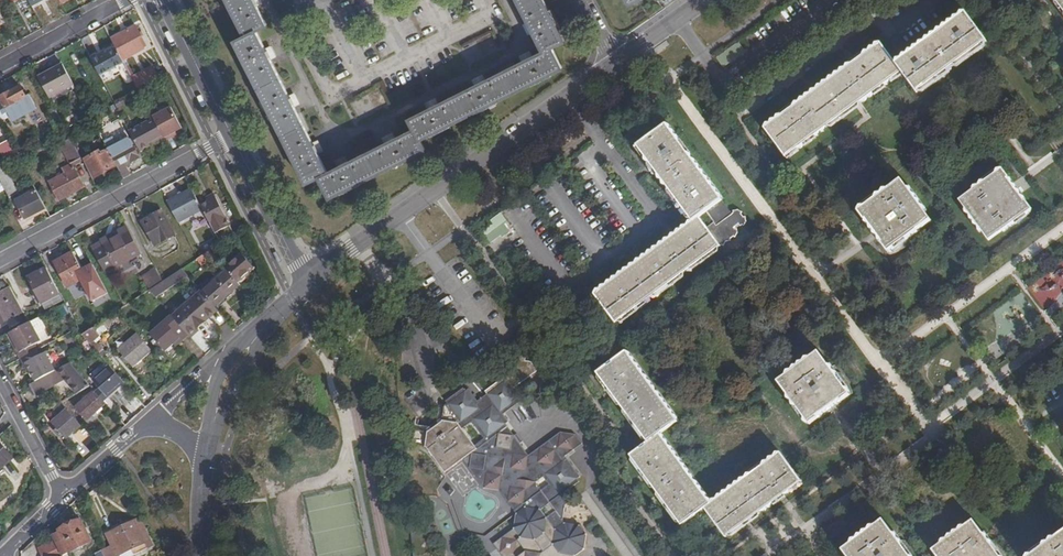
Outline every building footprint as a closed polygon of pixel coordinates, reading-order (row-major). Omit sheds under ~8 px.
[(555,48),(546,53),(543,52),(535,56),(528,59),(489,79),(483,82),(440,103),(434,107),(413,117),(418,127),(397,138),(390,141),(350,160),(343,164),(331,170),(321,150),(318,143),(297,103),(294,97),(273,56),(269,48),(259,28),(270,22),(260,2),(258,0),(232,0),(248,33),(238,38),(309,181),(322,174),(332,195),(429,147),(423,137),(565,67),(555,48)] [(543,52),(546,53),(555,48),(554,46),(568,39),(548,0),(522,0),(534,23),(537,28),(547,50),(543,52)] [(879,42),(764,128),(785,156),(857,103),(900,70),(909,82),(917,93),(987,40),(965,12),(895,64),(879,42)] [(136,27),(112,39),(116,48),(123,60),(144,49),(138,39),(141,37),(136,27)] [(738,45),(716,60),(722,69),(744,54),(738,45)] [(274,46),(269,48),(273,56),(278,54),(274,46)] [(99,54),(91,58),(100,75),(124,63),(123,60),(116,48),(106,54),(100,56),(99,54)] [(49,98),(74,84),(62,64),(38,77),(49,98)] [(153,66),(132,77),(138,89),(151,82),(159,78),(153,66)] [(151,82),(138,89),(141,95),(154,88),(151,82)] [(20,87),(0,98),(6,109),(1,111),(3,114),(8,112),(10,116),(13,121),(36,109),(29,95),(26,97),(20,87)] [(0,98),(0,121),(10,116),(8,112),(3,114),(1,111),(6,109),(0,98)] [(170,106),(152,116),(153,118),(162,135),(165,139),(171,136),(176,133),(175,131),(181,128),(170,106)] [(55,109),(49,112),(60,131),(65,128),(55,109)] [(153,118),(129,131),(133,137),(137,145),(140,150),(146,147),(150,145),(148,142),(162,135),(153,118)] [(731,214),(666,126),(637,147),(692,222),(593,295),(614,324),(739,232),(733,225),(737,222),(739,224),(745,220),(737,210),(731,214)] [(80,156),(105,143),(104,141),(98,130),(74,143),(80,156)] [(131,163),(143,156),(140,150),(137,145),(134,147),(129,138),(116,146),(112,137),(104,141),(109,150),(117,166),(123,178),(129,175),(125,166),(131,163)] [(61,145),(72,164),(82,159),(80,156),(74,143),(71,139),(61,145)] [(0,144),(8,159),(17,154),(9,140),(0,144)] [(322,141),(318,143),(321,150),(326,148),(322,141)] [(27,155),(24,150),(17,154),(20,159),(27,155)] [(107,171),(117,166),(113,158),(111,155),(109,150),(101,154),(99,152),(86,159),(95,177),(107,171)] [(3,161),(0,163),(0,182),(6,192),(17,186),(3,161)] [(84,186),(72,164),(63,169),(65,174),(50,182),(59,199),(68,195),(84,186)] [(1001,169),(959,200),(989,241),(1031,211),(1001,169)] [(41,210),(46,219),(51,217),(46,208),(43,209),(34,192),(37,191),(28,175),(23,178),(32,194),(24,198),(24,199),(18,202),(22,209),(21,210),(26,219),(34,215),(41,210)] [(931,221),(902,181),(860,212),(889,252),(931,221)] [(178,222),(203,209),(201,205),(192,188),(179,195),(167,201),(178,222)] [(46,208),(37,191),(34,192),(43,209),(46,208)] [(208,201),(201,205),(203,209),(218,237),(221,242),(235,233),(226,217),(227,216),(217,197),(212,199),(208,201)] [(152,215),(142,221),(155,246),(174,235),(161,211),(152,215)] [(494,228),(482,235),(490,247),(501,239),(502,242),(510,236),(505,228),(508,226),(502,217),(491,224),(494,228)] [(104,269),(139,251),(126,229),(112,237),(103,242),(101,239),(91,244),(104,269)] [(203,247),(206,252),(210,249),(221,242),(218,237),(203,247)] [(241,252),(225,266),(228,270),(236,279),(247,270),(248,269),(253,265),(241,252)] [(78,279),(83,277),(79,269),(70,253),(61,258),(52,262),(65,287),(78,279)] [(92,263),(79,269),(83,277),(78,279),(90,302),(107,293),(92,263)] [(43,303),(60,293),(46,268),(38,272),(29,277),(43,303)] [(143,277),(150,289),(158,284),(163,280),(156,268),(143,277)] [(228,270),(203,291),(214,305),(216,303),(226,296),(228,294),(240,284),(238,281),(236,279),(228,270)] [(249,272),(247,270),(236,279),(238,281),(249,272)] [(179,280),(174,273),(163,280),(158,284),(163,291),(179,280)] [(23,312),(11,287),(0,293),(0,324),(23,312)] [(204,317),(216,306),(214,305),(203,291),(202,291),(173,316),(184,330),(189,335),(201,324),(206,320),(204,317)] [(228,299),(226,296),(216,303),(219,307),(228,299)] [(402,312),(394,300),(383,308),(390,320),(402,312)] [(206,320),(218,309),(216,306),(204,317),(206,320)] [(177,336),(184,330),(173,316),(168,310),(146,329),(161,346),(169,339),(175,334),(177,336)] [(40,342),(29,322),(10,333),(15,342),(21,353),(36,344),(40,342)] [(98,334),(92,327),(82,334),(96,349),(102,357),(107,354),(92,338),(98,334)] [(142,359),(151,351),(135,332),(115,349),(132,368),(142,359)] [(38,349),(36,344),(21,353),(18,354),(20,358),(24,364),(26,363),(42,355),(38,349)] [(31,372),(36,381),(55,371),(46,352),(42,355),(26,363),(31,372)] [(676,421),(624,352),(596,373),(648,442),(629,456),(681,526),(704,509),(726,538),(801,480),(779,452),(710,503),(659,434),(676,421)] [(817,353),(778,383),(811,425),(849,395),(817,353)] [(585,550),(587,534),(580,525),(566,523),(563,520),(565,504),(568,502),(570,489),(580,482),(578,479),(581,477),(565,456),(582,443),(575,434),(561,432),(529,455),(506,424),(509,422),(504,415),(521,402),(518,399),(522,396),(515,387),(538,370),(531,361),(526,360),(526,357),(513,355),(512,358),(507,361),(506,376),(486,391),(488,393),(478,400),(469,389),(466,391),(464,388),(446,401),(449,404),(444,406),(442,422),(439,425),(437,422),(432,426),(433,429),(428,433),(424,432),(422,445),(427,445),(446,471),(463,459),(484,488),(500,490),(517,512),(514,529),(495,543),(504,555),(515,555),(517,555),(577,555),(585,550)] [(68,378),(81,391),(91,386),(71,363),(55,371),(36,381),(30,384),(34,391),(36,395),(65,379),(68,378)] [(116,387),(123,381),(109,365),(94,379),(107,395),(116,387)] [(65,379),(77,393),(81,391),(68,378),(65,379)] [(102,407),(106,403),(95,390),(76,408),(87,421),(93,416),(97,412),(102,407)] [(65,440),(82,426),(70,413),(68,410),(52,424),(58,432),(65,440)] [(413,443),(422,445),(424,432),(415,430),(413,443)] [(0,445),(0,470),(10,461),(5,455),(2,450),(3,449),(0,445)] [(97,543),(101,552),(103,555),(121,555),(132,551),(134,555),(153,547),(140,518),(105,535),(108,543),(102,546),(100,541),(97,543)] [(883,520),(843,550),(848,555),(910,555),(883,520)] [(69,552),(69,554),(91,544),(80,521),(59,531),(60,533),(53,536),(55,541),(62,555),(69,552)] [(933,550),(938,555),(998,555),(972,521),(933,550)] [(1031,555),(1062,555),(1062,533),(1031,555)] [(55,541),(51,543),(38,549),(41,555),(62,555),(55,541)]
